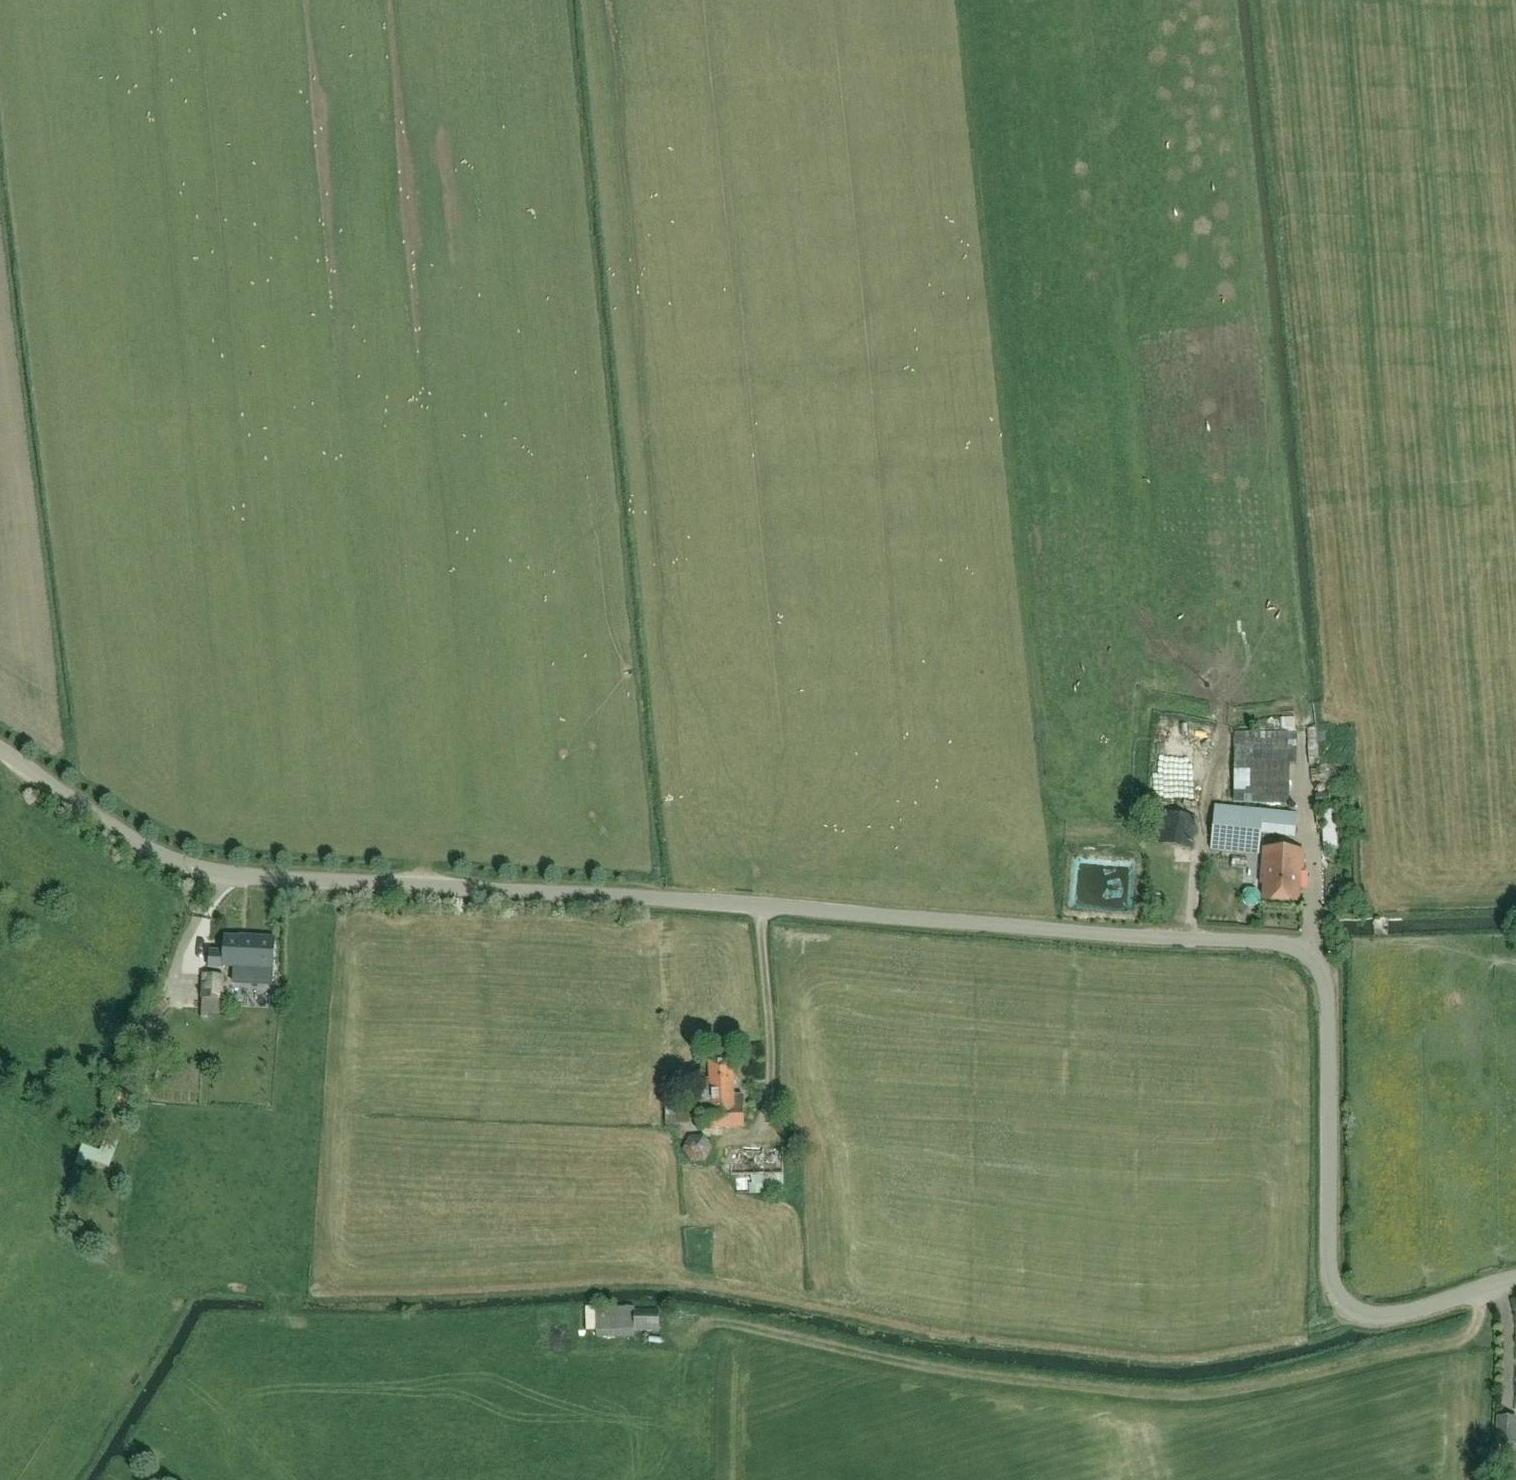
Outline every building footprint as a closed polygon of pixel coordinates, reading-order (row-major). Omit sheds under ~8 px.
[(1235,740),(1233,803),(1289,805),(1289,765),(1297,765),(1297,741),(1235,740)] [(1194,809),(1195,789),(1184,788),(1184,782),(1155,781),(1154,807),(1194,809)] [(1295,837),(1297,813),(1214,805),(1210,850),(1259,853),(1260,834),(1295,837)] [(1159,843),(1193,848),(1198,816),(1164,810),(1159,843)] [(1297,902),(1299,869),(1303,869),(1304,852),(1263,850),(1262,882),(1266,883),(1265,900),(1297,902)] [(273,969),(275,938),(248,937),(247,939),(225,938),(224,952),(210,951),(209,968),(224,969),(224,966),(247,967),(247,979),(272,980),(273,969)] [(222,1000),(224,976),(203,975),(201,999),(202,999),(201,1013),(221,1014),(222,1000)] [(734,1096),(732,1062),(709,1063),(710,1079),(701,1080),(701,1096),(702,1129),(744,1128),(743,1095),(734,1096)] [(673,1106),(673,1090),(663,1090),(663,1106),(673,1106)] [(666,1125),(690,1124),(690,1108),(666,1109),(666,1125)] [(690,1137),(683,1152),(691,1164),(706,1164),(713,1149),(705,1137),(690,1137)] [(83,1145),(75,1165),(85,1169),(88,1161),(109,1169),(119,1144),(105,1138),(100,1152),(83,1145)] [(784,1194),(783,1149),(731,1150),(731,1175),(737,1175),(737,1195),(784,1194)] [(597,1338),(634,1338),(635,1331),(659,1331),(659,1310),(635,1310),(635,1308),(597,1308),(597,1338)] [(586,1310),(585,1336),(596,1337),(597,1311),(586,1310)] [(695,1351),(695,1362),(712,1363),(712,1352),(695,1351)] [(616,1372),(616,1361),(597,1362),(598,1373),(616,1372)] [(1515,1433),(1515,1418),(1498,1418),(1498,1444),(1515,1445),(1515,1433)]
